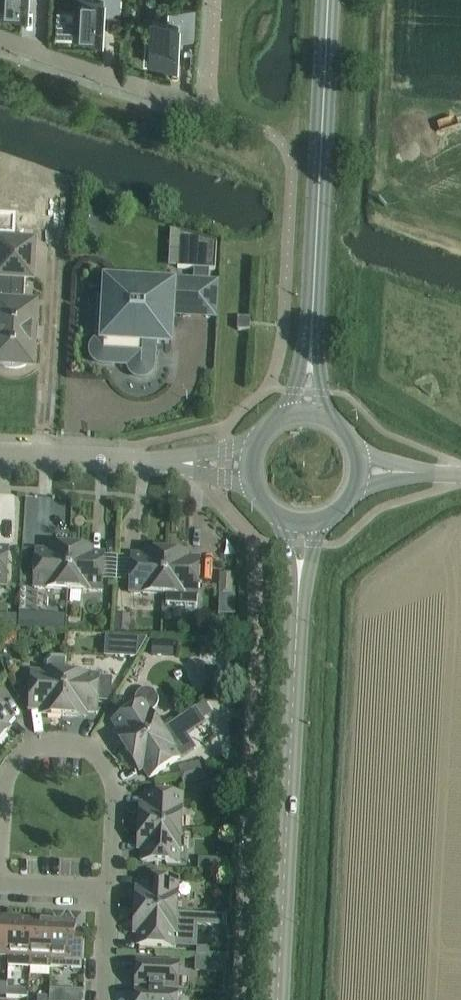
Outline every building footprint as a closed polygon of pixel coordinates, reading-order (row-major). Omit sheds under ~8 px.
[(23,15),(23,10),(29,10),(29,0),(0,0),(0,14),(23,15)] [(77,13),(59,12),(58,36),(98,39),(98,34),(103,34),(105,11),(119,11),(119,0),(77,0),(77,13)] [(147,40),(146,63),(172,64),(173,60),(178,60),(180,37),(193,37),(195,9),(171,8),(171,19),(153,18),(152,40),(147,40)] [(81,207),(80,212),(84,217),(90,217),(94,213),(95,208),(91,203),(85,203),(81,207)] [(170,230),(168,267),(194,269),(193,283),(208,284),(209,270),(215,270),(217,244),(170,230)] [(1,366),(3,367),(5,367),(7,368),(10,369),(12,369),(14,369),(17,369),(19,368),(21,368),(23,367),(26,366),(26,365),(32,365),(36,303),(24,303),(25,278),(31,278),(33,242),(0,240),(0,365),(1,366)] [(107,283),(104,339),(103,339),(101,339),(98,340),(97,341),(96,341),(95,343),(93,345),(93,346),(92,347),(92,349),(91,350),(91,352),(92,354),(92,355),(93,356),(94,358),(94,359),(96,360),(98,361),(100,362),(102,362),(129,364),(129,365),(130,367),(130,369),(131,370),(131,371),(132,372),(133,373),(135,374),(136,375),(137,376),(139,376),(140,376),(142,376),(144,376),(145,376),(146,375),(147,375),(149,373),(150,372),(152,370),(152,368),(153,367),(153,365),(154,343),(169,344),(170,312),(212,314),(214,284),(208,284),(193,283),(161,282),(160,286),(107,283)] [(238,330),(250,331),(250,325),(250,321),(250,319),(238,318),(238,330)] [(34,588),(68,589),(70,552),(70,547),(47,546),(46,550),(36,550),(34,588)] [(70,552),(68,589),(102,591),(104,553),(95,553),(95,548),(70,547),(70,552)] [(7,586),(8,549),(0,548),(0,586),(7,586)] [(131,582),(130,592),(164,594),(166,557),(166,552),(150,551),(150,556),(142,555),(132,555),(132,558),(131,582)] [(166,557),(164,594),(167,594),(166,605),(197,607),(197,596),(199,596),(200,558),(191,558),(181,557),(182,553),(166,552),(166,557)] [(233,595),(235,574),(221,573),(220,594),(233,595)] [(219,595),(219,615),(235,616),(235,596),(219,595)] [(19,614),(19,629),(33,630),(34,614),(19,614)] [(17,616),(4,616),(4,629),(17,629),(17,616)] [(117,632),(129,633),(129,616),(117,616),(117,632)] [(1,647),(16,647),(17,633),(1,633),(1,647)] [(147,638),(119,637),(118,657),(136,658),(147,638)] [(149,641),(149,652),(171,653),(171,642),(149,641)] [(32,707),(40,707),(40,713),(64,714),(64,711),(66,676),(67,656),(52,656),(45,663),(44,675),(33,674),(32,707)] [(6,661),(6,665),(8,667),(11,667),(14,665),(14,662),(12,660),(9,659),(6,661)] [(16,673),(9,676),(13,685),(20,682),(16,673)] [(64,711),(64,714),(86,715),(87,710),(95,710),(97,677),(66,676),(64,711)] [(135,709),(116,721),(121,729),(116,732),(129,752),(161,731),(150,713),(155,709),(158,703),(157,696),(152,691),(145,689),(139,690),(134,695),(133,703),(135,709)] [(4,727),(3,726),(6,722),(11,717),(0,708),(0,731),(4,727)] [(129,752),(136,763),(141,771),(146,768),(151,775),(178,757),(180,760),(194,751),(182,735),(169,743),(161,731),(129,752)] [(179,767),(182,777),(205,771),(202,761),(179,767)] [(207,779),(205,771),(182,777),(184,786),(207,779)] [(142,803),(142,813),(141,827),(144,827),(179,829),(181,797),(148,795),(148,803),(142,803)] [(140,851),(145,851),(145,859),(177,861),(179,829),(144,827),(141,827),(140,851)] [(218,858),(217,872),(227,873),(228,859),(218,858)] [(137,897),(137,911),(140,911),(175,913),(177,881),(144,879),(144,887),(143,891),(142,891),(142,898),(137,897)] [(137,911),(136,924),(140,925),(140,931),(141,931),(141,933),(141,935),(141,943),(174,945),(173,946),(193,947),(195,914),(175,913),(140,911),(137,911)] [(8,957),(10,933),(10,919),(0,918),(0,956),(8,957)] [(8,957),(8,966),(30,968),(30,958),(31,933),(32,920),(10,919),(10,933),(8,957)] [(30,958),(30,968),(47,968),(51,969),(51,967),(52,954),(53,933),(54,922),(54,921),(32,920),(31,933),(30,958)] [(52,954),(51,967),(81,968),(83,934),(75,934),(76,922),(54,921),(54,922),(53,933),(52,954)] [(197,947),(196,955),(209,956),(210,948),(197,947)] [(195,958),(195,970),(206,970),(207,958),(195,958)] [(137,960),(135,989),(178,991),(179,962),(137,960)] [(7,989),(6,997),(18,998),(19,990),(7,989)] [(178,991),(135,989),(135,999),(177,999),(178,991)]
